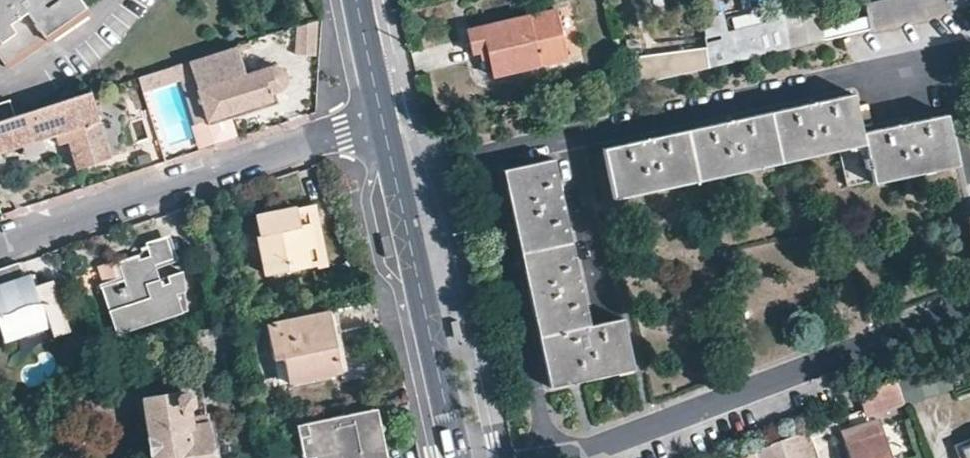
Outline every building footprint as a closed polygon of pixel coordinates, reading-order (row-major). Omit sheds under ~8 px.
[(78,12),(70,0),(0,0),(0,39),(12,56),(78,12)] [(703,18),(720,16),(718,0),(700,0),(703,18)] [(950,9),(949,0),(900,0),(868,8),(871,27),(950,9)] [(950,9),(969,4),(969,0),(949,0),(950,9)] [(778,20),(705,37),(706,40),(709,66),(791,46),(790,35),(787,16),(785,1),(775,4),(778,20)] [(790,35),(791,46),(825,38),(820,9),(787,16),(790,35)] [(493,76),(568,59),(556,10),(536,15),(466,30),(471,54),(477,52),(487,51),(490,62),(493,76)] [(316,55),(318,19),(293,27),(291,54),(316,55)] [(642,48),(628,50),(633,72),(636,84),(709,66),(706,40),(681,44),(682,51),(656,54),(654,40),(641,42),(642,48)] [(239,73),(231,47),(190,61),(207,118),(227,112),(271,100),(269,92),(275,90),(278,88),(280,82),(279,75),(276,68),(271,65),(264,66),(239,73)] [(490,62),(487,51),(477,52),(480,64),(490,62)] [(190,61),(138,77),(140,83),(142,92),(177,82),(182,80),(194,121),(207,118),(190,61)] [(636,84),(633,72),(600,80),(603,92),(636,84)] [(142,92),(140,83),(127,87),(134,110),(147,106),(142,92)] [(872,178),(873,179),(957,162),(946,110),(863,128),(855,91),(602,146),(613,198),(839,149),(846,184),(872,178)] [(15,117),(0,122),(0,155),(55,137),(59,147),(71,144),(79,169),(113,157),(91,92),(15,117)] [(15,117),(11,102),(0,105),(0,122),(15,117)] [(235,139),(227,112),(207,118),(215,144),(235,139)] [(502,169),(550,388),(634,369),(622,317),(590,325),(552,157),(502,169)] [(316,267),(328,264),(312,203),(254,218),(269,275),(315,265),(316,267)] [(116,334),(182,312),(176,294),(184,291),(179,271),(156,278),(152,261),(169,256),(164,239),(144,246),(146,251),(117,260),(123,278),(101,286),(116,334)] [(395,268),(392,252),(383,254),(387,270),(395,268)] [(63,312),(51,275),(35,281),(38,289),(28,293),(23,278),(25,277),(20,262),(0,268),(0,328),(3,337),(48,323),(46,317),(63,312)] [(35,281),(33,275),(25,277),(23,278),(28,293),(38,289),(35,281)] [(280,382),(291,379),(341,367),(333,330),(342,328),(336,306),(268,322),(275,357),(280,382)] [(46,317),(48,323),(51,333),(67,328),(63,312),(46,317)] [(460,333),(456,317),(448,319),(451,335),(460,333)] [(926,401),(916,374),(897,381),(903,398),(907,408),(926,401)] [(147,388),(159,457),(224,457),(217,416),(200,419),(194,380),(147,388)] [(903,398),(897,381),(858,395),(865,412),(903,398)] [(378,410),(375,399),(365,401),(368,413),(378,410)] [(378,410),(368,413),(365,401),(295,419),(304,454),(314,452),(316,457),(389,457),(378,410)] [(851,457),(894,457),(886,436),(848,450),(851,457)] [(794,438),(772,446),(774,450),(759,455),(761,457),(801,457),(794,438)]
